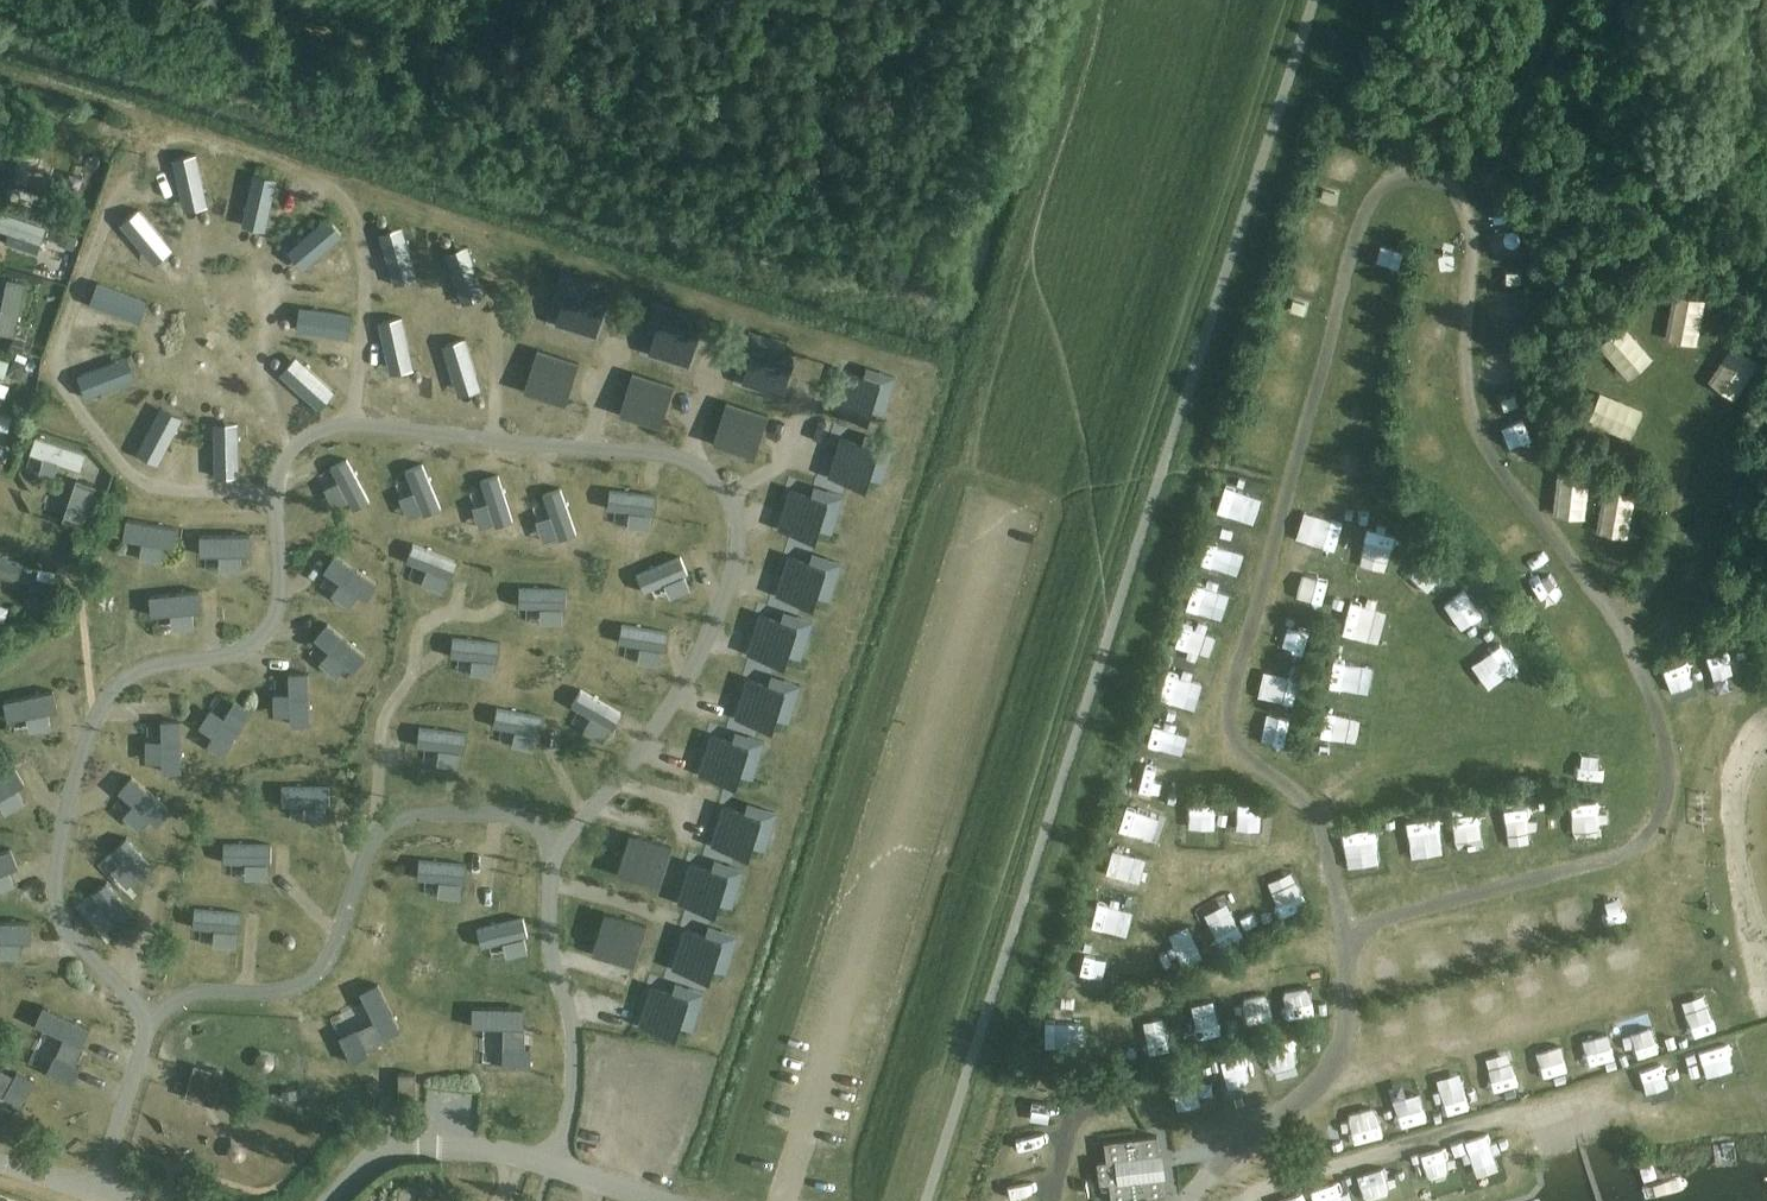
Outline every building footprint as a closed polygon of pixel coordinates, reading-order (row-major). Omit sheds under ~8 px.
[(33,189),(46,144),(29,139),(15,184),(33,189)] [(184,210),(208,204),(195,154),(171,160),(184,210)] [(239,228),(264,234),(277,178),(251,173),(239,228)] [(47,224),(0,210),(0,227),(43,240),(47,224)] [(154,261),(170,247),(137,210),(121,224),(154,261)] [(328,218),(288,252),(304,271),(344,236),(328,218)] [(395,285),(417,278),(399,225),(377,232),(395,285)] [(60,233),(56,244),(72,249),(76,238),(60,233)] [(1380,240),(1375,265),(1399,269),(1404,244),(1380,240)] [(461,305),(484,297),(467,245),(443,253),(461,305)] [(554,323),(594,336),(605,299),(595,296),(599,283),(560,270),(551,300),(561,303),(554,323)] [(1297,289),(1313,290),(1314,272),(1298,271),(1297,289)] [(16,338),(26,283),(6,279),(0,312),(0,335),(16,338)] [(139,320),(147,302),(100,284),(93,302),(139,320)] [(648,352),(687,365),(698,328),(688,325),(692,312),(653,299),(644,329),(654,332),(648,352)] [(1642,302),(1617,307),(1622,327),(1647,322),(1642,302)] [(352,314),(297,307),(294,332),(348,340),(352,314)] [(391,375),(415,369),(403,317),(379,322),(391,375)] [(741,383),(781,396),(792,359),(782,356),(786,343),(747,330),(738,360),(748,363),(741,383)] [(14,338),(10,350),(22,353),(25,341),(16,339),(14,338)] [(459,398),(481,391),(464,338),(442,345),(459,398)] [(576,362),(537,349),(525,385),(566,397),(576,362)] [(0,357),(0,374),(5,376),(10,361),(0,357)] [(321,407),(336,391),(297,357),(283,373),(321,407)] [(12,363),(7,375),(20,380),(26,364),(13,360),(12,363)] [(136,382),(129,360),(80,373),(86,396),(136,382)] [(879,380),(861,375),(841,369),(829,409),(866,420),(869,410),(879,380)] [(671,385),(632,372),(620,407),(661,420),(671,385)] [(765,413),(726,401),(714,436),(755,449),(765,413)] [(180,419),(159,408),(137,450),(158,461),(180,419)] [(0,413),(0,431),(9,433),(14,418),(0,413)] [(235,422),(212,424),(215,476),(239,474),(235,422)] [(1517,454),(1537,450),(1531,428),(1512,432),(1517,454)] [(864,487),(867,478),(877,448),(861,442),(840,435),(827,475),(864,487)] [(37,436),(31,453),(80,469),(85,452),(37,436)] [(354,511),(369,503),(345,458),(330,466),(354,511)] [(422,515),(439,509),(421,460),(404,466),(422,515)] [(1544,483),(1567,497),(1579,478),(1556,464),(1544,483)] [(497,528),(514,521),(496,474),(479,480),(497,528)] [(579,535),(561,487),(543,494),(560,542),(579,535)] [(826,500),(809,494),(788,488),(776,528),(814,540),(817,529),(826,500)] [(654,516),(656,495),(609,490),(607,511),(654,516)] [(176,530),(129,520),(125,538),(173,548),(176,530)] [(252,536),(200,537),(200,556),(252,556),(252,536)] [(461,560),(411,543),(404,562),(455,579),(461,560)] [(195,585),(194,554),(157,555),(158,586),(195,585)] [(808,561),(788,555),(775,595),(812,606),(815,597),(824,567),(808,561)] [(378,583),(334,556),(325,570),(369,598),(378,583)] [(684,559),(634,577),(639,592),(689,574),(684,559)] [(18,583),(22,567),(0,561),(0,578),(18,583)] [(1225,602),(1228,581),(1204,578),(1201,599),(1225,602)] [(33,580),(29,592),(47,597),(48,595),(51,584),(36,580),(33,580)] [(566,589),(520,588),(520,607),(565,607),(566,589)] [(150,593),(152,615),(201,611),(199,589),(150,593)] [(796,625),(780,620),(759,614),(746,654),(784,666),(787,655),(796,625)] [(325,620),(311,635),(352,674),(366,660),(325,620)] [(671,634),(621,626),(618,645),(667,653),(671,634)] [(502,644),(451,639),(450,656),(500,661),(502,644)] [(1668,653),(1648,661),(1657,685),(1677,677),(1668,653)] [(310,668),(287,669),(288,724),(312,723),(310,668)] [(767,684),(746,677),(734,717),(770,730),(774,718),(784,690),(767,684)] [(1358,713),(1359,685),(1331,684),(1330,712),(1358,713)] [(625,715),(581,691),(573,706),(617,730),(625,715)] [(9,720),(60,710),(56,692),(6,702),(9,720)] [(234,702),(208,744),(224,754),(250,712),(234,702)] [(543,715),(497,707),(494,724),(540,732),(543,715)] [(161,721),(162,772),(181,772),(180,720),(161,721)] [(470,730),(418,724),(416,744),(468,750),(470,730)] [(1319,761),(1348,761),(1349,730),(1320,729),(1319,761)] [(749,747),(729,740),(710,734),(698,773),(735,786),(738,776),(749,747)] [(0,775),(0,800),(25,785),(15,767),(0,775)] [(118,793),(155,826),(168,811),(131,778),(118,793)] [(331,788),(281,785),(280,805),(330,807),(331,788)] [(1191,797),(1190,823),(1220,823),(1221,797),(1191,797)] [(1250,833),(1274,834),(1276,798),(1251,797),(1250,833)] [(1547,798),(1548,826),(1577,825),(1576,797),(1547,798)] [(759,816),(744,811),(722,804),(709,845),(746,857),(749,846),(759,816)] [(1151,840),(1157,820),(1128,811),(1122,831),(1151,840)] [(1458,843),(1483,839),(1478,812),(1453,816),(1458,843)] [(1441,843),(1439,833),(1420,835),(1419,821),(1401,823),(1405,858),(1423,856),(1422,845),(1441,843)] [(1355,830),(1357,863),(1380,862),(1378,829),(1355,830)] [(615,873),(656,887),(670,847),(628,833),(615,873)] [(113,849),(141,880),(153,869),(125,838),(113,849)] [(270,846),(221,844),(220,861),(269,864),(270,846)] [(19,868),(14,849),(0,854),(0,874),(19,868)] [(467,862),(419,859),(418,877),(466,880),(467,862)] [(1126,887),(1132,867),(1108,859),(1101,879),(1126,887)] [(726,875),(707,868),(689,862),(676,902),(714,914),(717,904),(726,875)] [(131,913),(105,883),(89,897),(116,926),(131,913)] [(1270,913),(1293,910),(1290,886),(1268,889),(1270,913)] [(1597,919),(1613,920),(1614,896),(1598,895),(1597,919)] [(1093,897),(1086,921),(1114,928),(1120,904),(1093,897)] [(1568,904),(1552,908),(1558,932),(1574,928),(1568,904)] [(1212,912),(1217,935),(1237,931),(1233,908),(1212,912)] [(240,913),(193,911),(192,928),(239,930),(240,913)] [(631,966),(644,926),(604,912),(591,953),(631,966)] [(523,920),(479,930),(483,948),(527,938),(523,920)] [(1177,962),(1200,953),(1187,920),(1164,929),(1177,962)] [(0,922),(0,941),(31,941),(31,922),(0,922)] [(708,981),(711,970),(720,940),(704,935),(682,928),(669,970),(708,981)] [(1074,953),(1073,978),(1099,979),(1101,954),(1074,953)] [(1298,982),(1276,992),(1285,1012),(1307,1002),(1298,982)] [(381,1040),(402,1030),(379,984),(359,994),(381,1040)] [(670,992),(650,986),(637,1026),(674,1038),(678,1028),(687,998),(670,992)] [(1247,1018),(1264,1017),(1263,994),(1247,994),(1247,1018)] [(90,1027),(43,1006),(35,1025),(81,1046),(90,1027)] [(1211,1030),(1207,1007),(1185,1011),(1189,1034),(1211,1030)] [(474,1010),(473,1028),(526,1031),(527,1012),(474,1010)] [(1045,1045),(1078,1041),(1074,1015),(1041,1019),(1045,1045)] [(1569,1025),(1578,1061),(1598,1056),(1589,1020),(1569,1025)] [(1611,1024),(1613,1048),(1634,1046),(1632,1022),(1611,1024)] [(357,1030),(339,1039),(351,1063),(369,1054),(357,1030)] [(1262,1042),(1273,1077),(1297,1069),(1286,1034),(1262,1042)] [(1529,1079),(1561,1070),(1552,1038),(1521,1046),(1529,1079)] [(1704,1042),(1689,1043),(1690,1071),(1705,1071),(1704,1042)] [(503,1049),(503,1067),(531,1068),(532,1050),(503,1049)] [(1506,1060),(1476,1068),(1482,1093),(1513,1085),(1506,1060)] [(1183,1113),(1207,1108),(1200,1072),(1176,1077),(1183,1113)] [(1439,1103),(1466,1099),(1462,1072),(1435,1076),(1439,1103)] [(414,1074),(397,1074),(398,1103),(415,1103),(414,1074)] [(1389,1116),(1413,1109),(1406,1084),(1382,1091),(1389,1116)] [(1013,1114),(1030,1120),(1028,1125),(1043,1130),(1053,1100),(1021,1090),(1013,1114)] [(1324,1133),(1327,1145),(1354,1139),(1345,1101),(1315,1108),(1321,1134),(1324,1133)] [(1162,1177),(1157,1178),(1154,1155),(1159,1154),(1157,1136),(1104,1142),(1106,1161),(1097,1162),(1100,1184),(1109,1183),(1111,1200),(1119,1200),(1164,1195),(1162,1177)]
